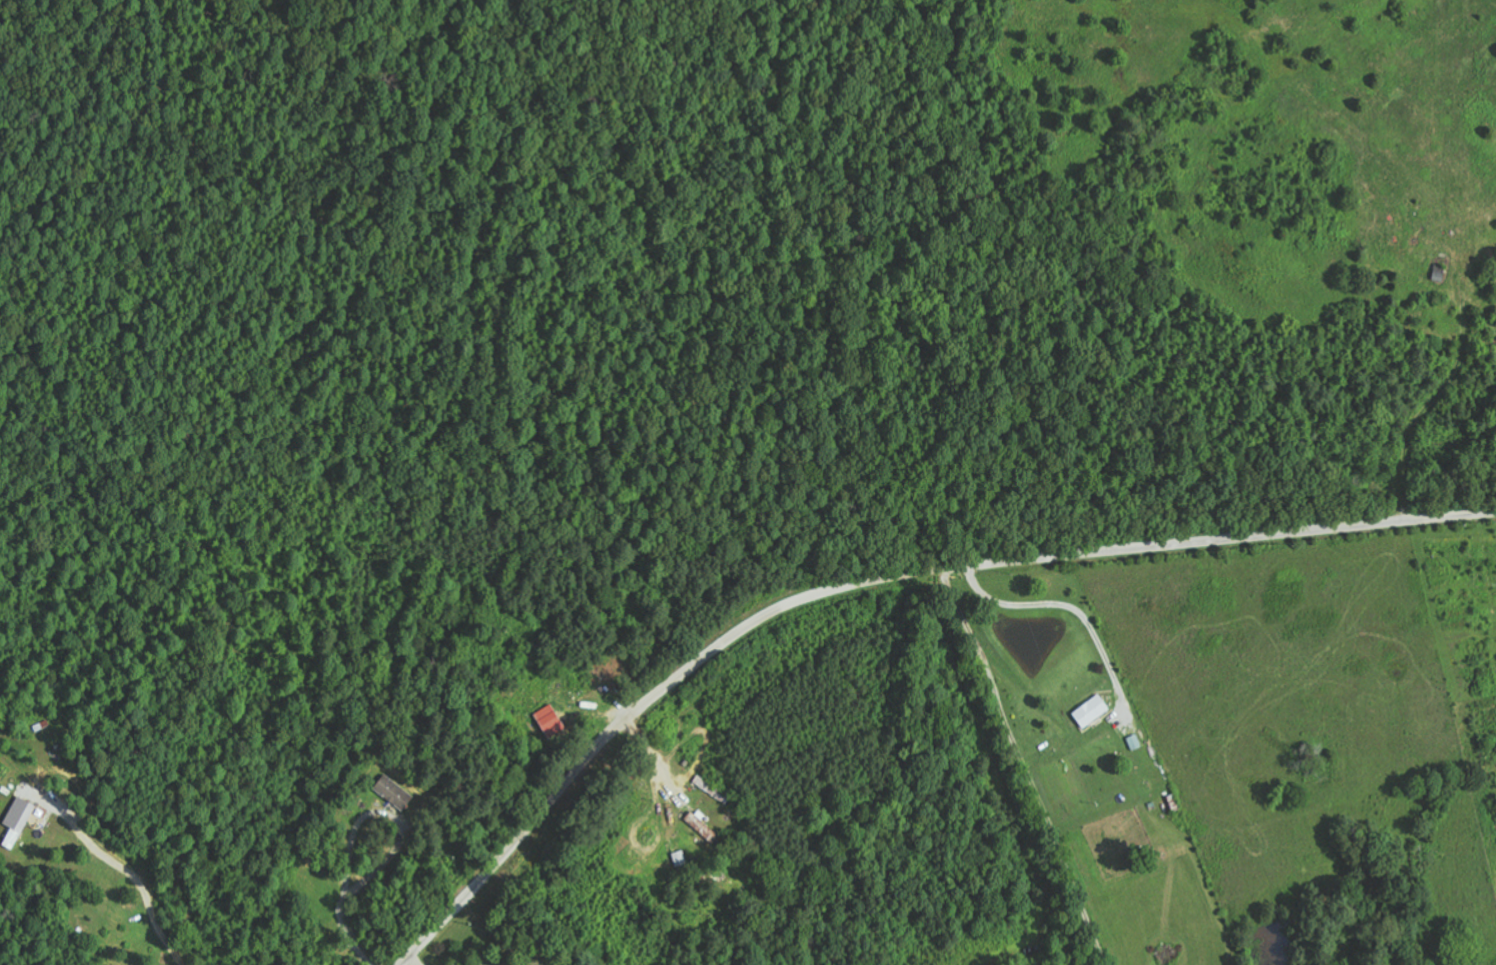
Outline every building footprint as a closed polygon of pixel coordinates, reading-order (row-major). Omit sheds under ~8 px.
[(1112,709),(1100,694),(1074,714),(1085,729),(1112,709)] [(548,738),(566,729),(555,705),(536,713),(548,738)] [(374,789),(404,812),(415,797),(386,774),(374,789)] [(4,824),(12,828),(4,845),(14,850),(36,805),(18,796),(4,824)] [(686,820),(713,844),(720,836),(693,812),(686,820)]
